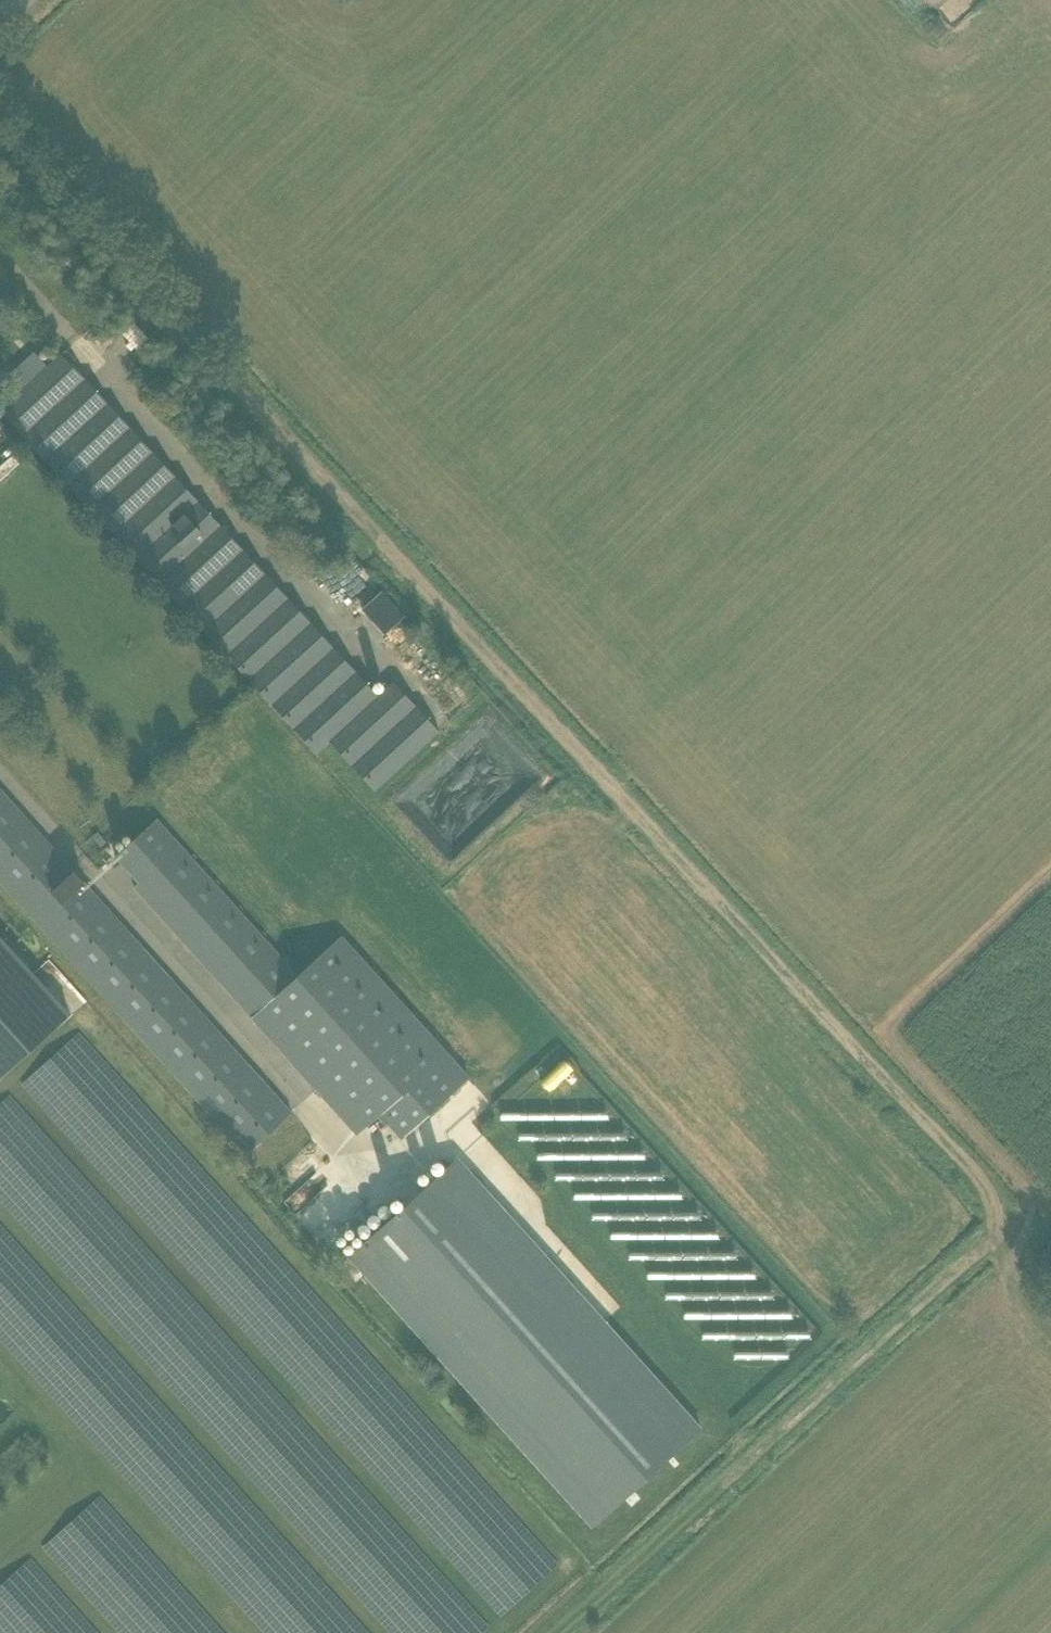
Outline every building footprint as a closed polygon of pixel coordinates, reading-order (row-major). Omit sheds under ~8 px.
[(912,8),(921,0),(904,0),(912,8)] [(330,744),(374,792),(440,732),(393,682),(377,697),(62,355),(0,412),(0,415),(316,757),(330,744)] [(26,457),(16,446),(0,460),(0,480),(26,457)] [(386,589),(364,609),(388,635),(410,614),(386,589)] [(0,791),(0,882),(244,1153),(289,1112),(0,791)] [(298,974),(157,817),(113,857),(136,883),(132,887),(356,1136),(379,1114),(402,1139),(469,1078),(340,935),(298,974)] [(44,990),(68,1016),(70,1014),(0,937),(0,1030),(44,990)] [(350,1257),(591,1524),(698,1427),(457,1161),(350,1257)]
